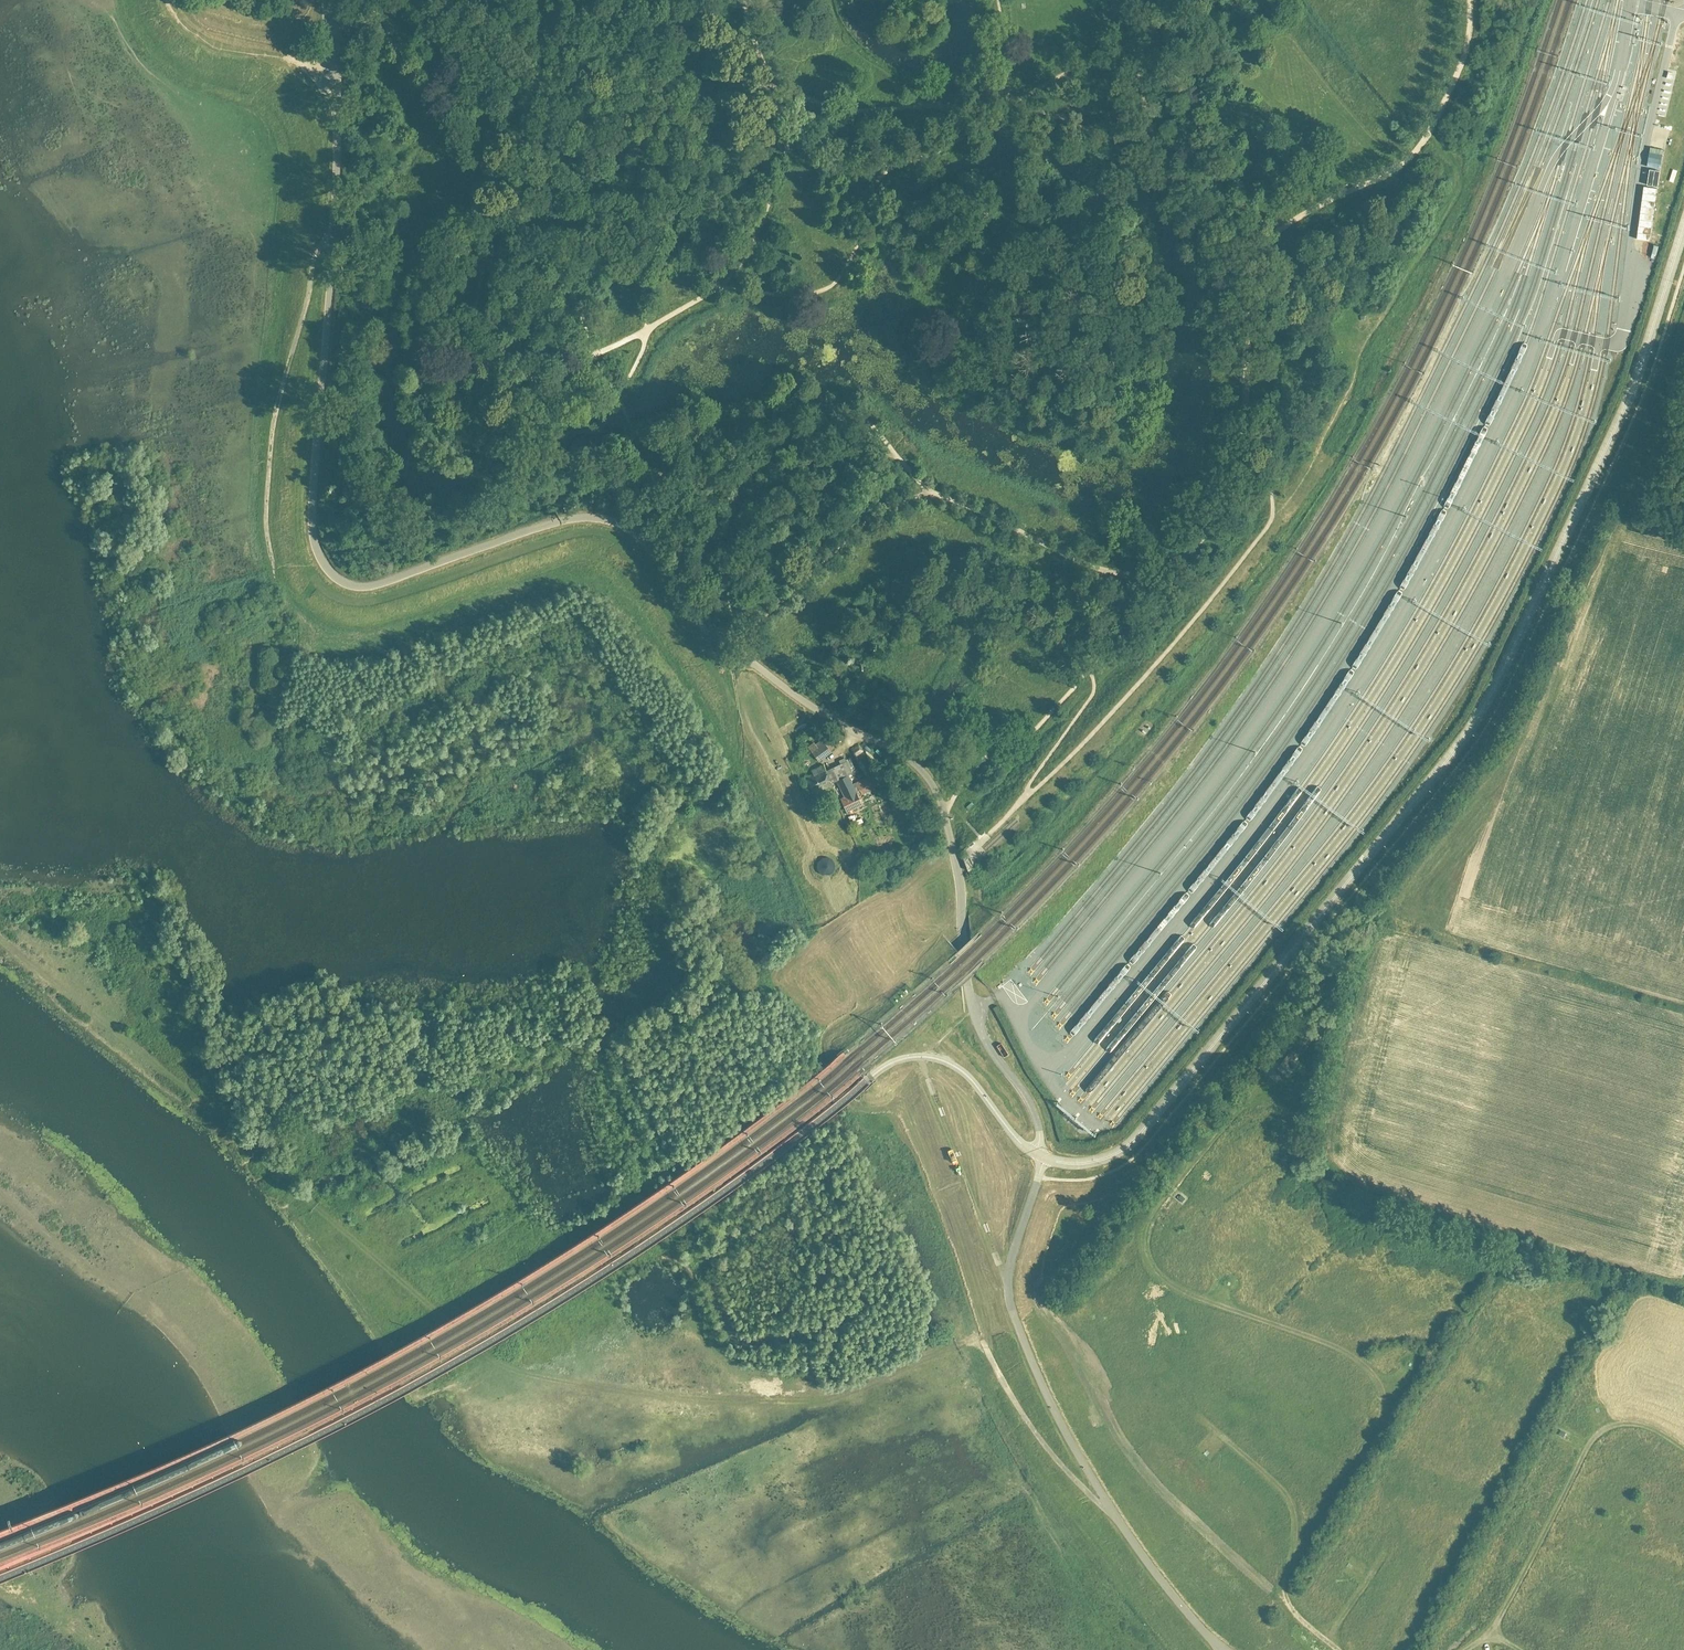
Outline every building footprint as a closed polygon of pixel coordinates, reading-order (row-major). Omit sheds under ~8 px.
[(1651,140),(1650,147),(1663,149),(1664,143),(1651,140)] [(1649,169),(1647,184),(1657,185),(1659,170),(1649,169)] [(829,750),(822,740),(809,749),(817,760),(829,750)] [(847,759),(829,768),(836,781),(847,775),(853,772),(847,759)] [(833,784),(823,764),(811,770),(813,774),(804,778),(812,794),(832,784),(833,784)] [(845,810),(859,803),(855,794),(856,794),(851,784),(847,775),(836,781),(845,799),(841,801),(845,810)] [(853,783),(857,794),(875,788),(871,776),(853,783)] [(1223,987),(1228,977),(1222,973),(1217,983),(1223,987)] [(1298,1059),(1309,1045),(1300,1038),(1277,1067),(1288,1076),(1300,1061),(1298,1059)] [(1265,1075),(1276,1084),(1281,1079),(1270,1069),(1265,1075)] [(1108,1113),(1117,1116),(1119,1107),(1110,1105),(1108,1113)]
